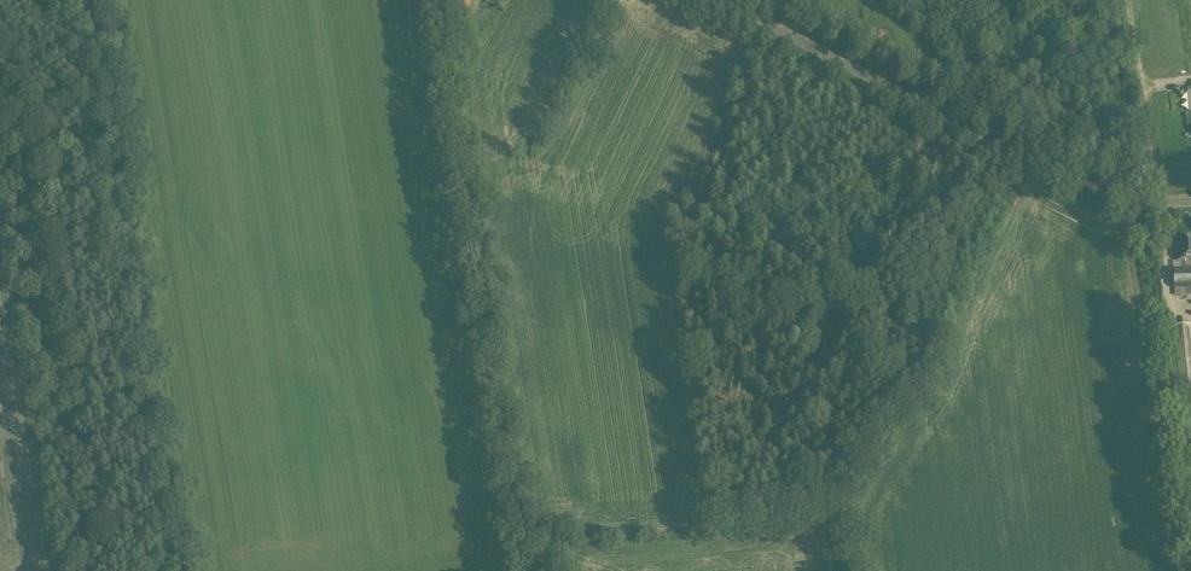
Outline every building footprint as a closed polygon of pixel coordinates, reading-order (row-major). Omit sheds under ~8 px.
[(480,0),(454,0),(453,2),(473,13),(480,0)] [(1178,239),(1178,262),(1181,262),(1181,269),(1173,269),(1174,288),(1190,288),(1190,239),(1178,239)] [(1190,389),(1190,328),(1166,330),(1172,391),(1190,389)] [(1178,406),(1188,405),(1187,395),(1176,396),(1178,406)]
